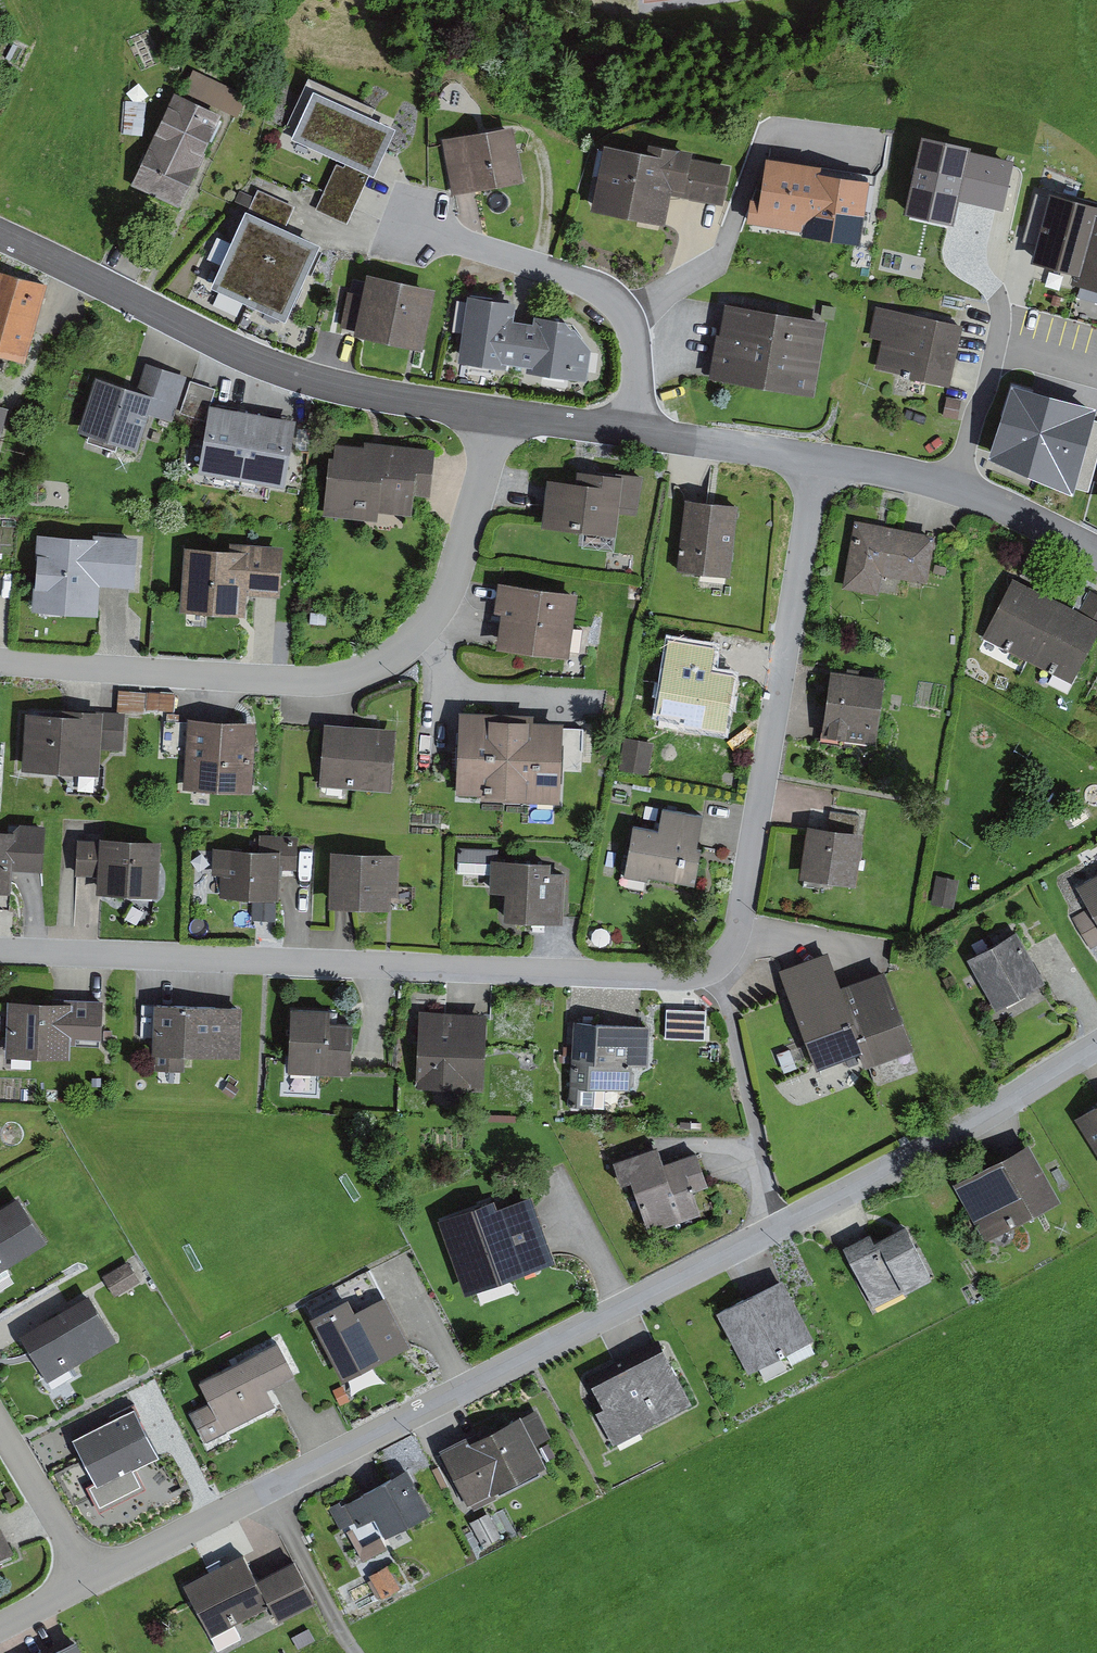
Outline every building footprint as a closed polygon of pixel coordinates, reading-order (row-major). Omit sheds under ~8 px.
[(193,68),(183,90),(237,116),(248,94),(193,68)] [(376,105),(309,74),(283,130),(291,134),(290,136),(345,162),(343,165),(336,162),(315,208),(346,222),(370,172),(374,174),(397,124),(373,113),(376,105)] [(174,90),(130,184),(179,206),(223,113),(174,90)] [(513,123),(441,137),(452,194),(524,180),(513,123)] [(646,148),(604,140),(591,206),(665,220),(671,192),(722,202),(730,164),(690,156),(692,148),(648,139),(646,148)] [(873,177),(765,159),(754,225),(861,244),(873,177)] [(295,205),(258,187),(249,206),(286,223),(295,205)] [(1078,275),(1096,205),(1048,193),(1031,263),(1078,275)] [(320,240),(246,206),(210,284),(284,318),(320,240)] [(1096,215),(1079,285),(1096,289),(1096,215)] [(47,282),(0,268),(0,352),(24,360),(47,282)] [(354,328),(353,332),(422,346),(435,284),(367,269),(362,293),(348,290),(340,325),(354,328)] [(517,298),(467,291),(457,359),(506,365),(507,360),(527,363),(526,369),(586,377),(591,347),(575,324),(571,323),(566,316),(533,311),(532,318),(514,316),(517,298)] [(820,316),(725,299),(719,330),(716,330),(708,375),(813,393),(827,317),(820,316)] [(823,303),(820,316),(827,317),(834,318),(836,305),(823,303)] [(962,322),(875,304),(869,336),(881,338),(875,367),(950,382),(962,322)] [(95,374),(77,430),(138,450),(150,413),(172,420),(186,375),(167,369),(146,362),(138,388),(95,374)] [(209,401),(211,401),(216,387),(203,383),(190,378),(179,412),(204,420),(208,410),(209,401)] [(1089,407),(1015,389),(994,450),(1069,485),(1089,407)] [(961,398),(946,396),(943,415),(958,418),(961,398)] [(211,401),(209,401),(208,410),(206,420),(197,469),(285,484),(296,416),(211,401)] [(329,454),(323,514),(377,519),(378,511),(411,514),(413,492),(430,494),(435,445),(364,438),(364,443),(335,441),(334,454),(329,454)] [(575,478),(546,474),(540,521),(539,525),(617,535),(620,512),(638,514),(643,473),(616,470),(616,472),(577,467),(575,478)] [(695,497),(685,496),(676,568),(729,574),(738,502),(695,497)] [(853,517),(841,587),(878,593),(881,574),(927,581),(935,531),(853,517)] [(93,534),(37,531),(32,608),(98,613),(99,583),(135,585),(137,534),(93,530),(93,534)] [(183,543),(179,611),(246,615),(248,593),(280,595),(283,543),(230,540),(229,546),(183,543)] [(981,636),(1071,682),(1096,632),(1096,593),(1090,589),(1080,610),(1012,575),(981,636)] [(578,590),(498,579),(494,609),(502,610),(497,645),(568,655),(578,590)] [(716,644),(668,636),(655,710),(684,715),(682,721),(726,729),(737,670),(712,666),(716,644)] [(884,675),(831,668),(821,735),(875,743),(884,675)] [(146,690),(118,689),(118,710),(145,711),(146,690)] [(175,692),(147,691),(147,709),(174,710),(175,692)] [(62,710),(24,708),(20,769),(99,774),(100,748),(122,750),(125,712),(103,711),(103,709),(63,706),(62,710)] [(533,711),(460,708),(457,792),(481,793),(481,798),(559,801),(560,772),(583,773),(584,726),(563,725),(564,718),(533,717),(533,711)] [(257,720),(188,716),(184,788),(252,792),(257,720)] [(397,728),(325,721),(319,785),(391,791),(397,728)] [(654,741),(624,736),(619,768),(648,773),(654,741)] [(702,813),(662,806),(658,827),(634,823),(625,874),(647,878),(648,873),(695,882),(702,843),(697,842),(702,813)] [(828,825),(807,822),(806,832),(799,875),(856,884),(864,830),(859,829),(861,814),(830,810),(828,825)] [(46,823),(20,821),(14,828),(0,827),(0,891),(12,892),(13,867),(42,869),(46,823)] [(159,896),(162,837),(100,834),(99,837),(77,836),(75,875),(96,876),(95,892),(159,896)] [(297,868),(298,835),(259,834),(259,847),(212,846),(212,873),(220,874),(219,896),(279,897),(280,868),(297,868)] [(550,859),(498,857),(498,848),(459,846),(458,871),(490,873),(489,891),(503,892),(502,918),(562,921),(565,870),(550,869),(550,859)] [(400,850),(330,847),(328,904),(334,904),(345,905),(354,905),(390,906),(390,894),(390,893),(398,893),(400,850)] [(1077,885),(1090,906),(1072,917),(1090,948),(1096,944),(1096,873),(1077,885)] [(959,879),(937,874),(930,903),(953,908),(959,879)] [(1015,929),(966,958),(996,1008),(1045,979),(1015,929)] [(828,948),(778,967),(815,1065),(858,1049),(865,1066),(915,1047),(885,967),(841,983),(828,948)] [(64,999),(7,997),(5,1055),(70,1057),(70,1046),(101,1047),(103,997),(64,996),(64,999)] [(241,1058),(242,1003),(154,1001),(154,1003),(141,1003),(140,1037),(151,1037),(151,1053),(154,1053),(154,1070),(186,1071),(186,1056),(241,1058)] [(330,1007),(291,1006),(288,1069),(350,1072),(352,1020),(330,1019),(330,1007)] [(487,1011),(418,1008),(415,1086),(483,1088),(487,1011)] [(653,1023),(574,1018),(574,1020),(567,1020),(566,1044),(572,1045),(568,1105),(604,1107),(606,1087),(632,1089),(633,1066),(650,1067),(653,1023)] [(101,1075),(92,1075),(92,1084),(101,1084),(101,1075)] [(232,1097),(239,1087),(228,1080),(222,1090),(232,1097)] [(1096,1153),(1096,1102),(1074,1116),(1096,1153)] [(953,1183),(986,1240),(1061,1198),(1028,1140),(953,1183)] [(658,1144),(613,1159),(620,1182),(631,1178),(649,1231),(702,1213),(694,1190),(708,1185),(696,1150),(664,1161),(658,1144)] [(493,1197),(438,1217),(465,1293),(556,1260),(532,1192),(496,1205),(493,1197)] [(0,1205),(0,1278),(10,1271),(8,1267),(47,1241),(17,1194),(0,1205)] [(869,1231),(843,1245),(874,1305),(932,1275),(905,1223),(874,1239),(869,1231)] [(128,1260),(102,1275),(115,1295),(140,1280),(128,1260)] [(781,1277),(715,1310),(747,1372),(813,1339),(781,1277)] [(88,1292),(19,1333),(48,1381),(117,1340),(88,1292)] [(314,1317),(344,1374),(407,1341),(383,1296),(353,1312),(346,1300),(314,1317)] [(210,1402),(190,1412),(205,1441),(276,1404),(267,1387),(295,1372),(277,1339),(198,1380),(210,1402)] [(662,1344),(591,1381),(603,1405),(596,1409),(613,1444),(693,1403),(662,1344)] [(476,1426),(437,1446),(468,1506),(552,1463),(541,1442),(553,1436),(537,1404),(480,1433),(476,1426)] [(160,1456),(134,1405),(72,1437),(95,1482),(89,1485),(100,1506),(142,1484),(134,1469),(160,1456)] [(339,1501),(329,1507),(341,1529),(354,1522),(357,1528),(375,1519),(385,1538),(431,1513),(407,1466),(361,1490),(363,1493),(341,1505),(339,1501)] [(488,1511),(470,1521),(483,1546),(502,1536),(488,1511)] [(0,1520),(0,1556),(13,1550),(0,1520)] [(242,1551),(181,1582),(208,1635),(269,1605),(277,1621),(314,1603),(292,1559),(256,1578),(242,1551)] [(401,1588),(387,1564),(369,1574),(382,1598),(401,1588)] [(308,1627),(291,1636),(298,1648),(314,1638),(308,1627)] [(46,1652),(84,1652),(76,1637),(46,1652)]
